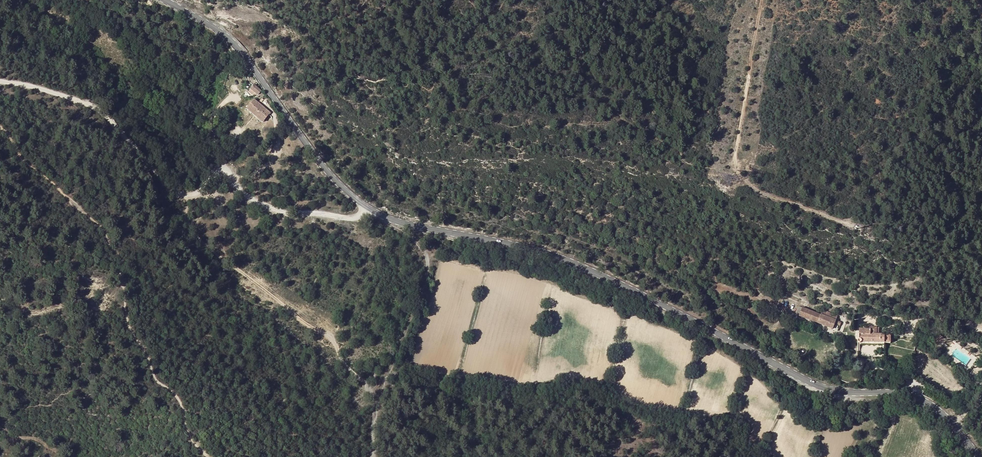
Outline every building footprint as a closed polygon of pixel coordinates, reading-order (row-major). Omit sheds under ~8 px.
[(257,98),(260,94),(251,85),(247,89),(257,98)] [(260,121),(266,113),(249,99),(243,108),(260,121)] [(815,318),(813,322),(819,324),(822,316),(805,308),(801,317),(805,318),(807,314),(815,318)] [(846,319),(832,313),(830,319),(844,325),(846,319)] [(830,319),(822,316),(819,324),(834,331),(836,327),(842,329),(844,325),(830,319)] [(888,345),(894,344),(894,336),(883,336),(883,330),(871,330),(871,333),(862,333),(862,342),(862,349),(865,349),(866,348),(866,346),(888,345)]
